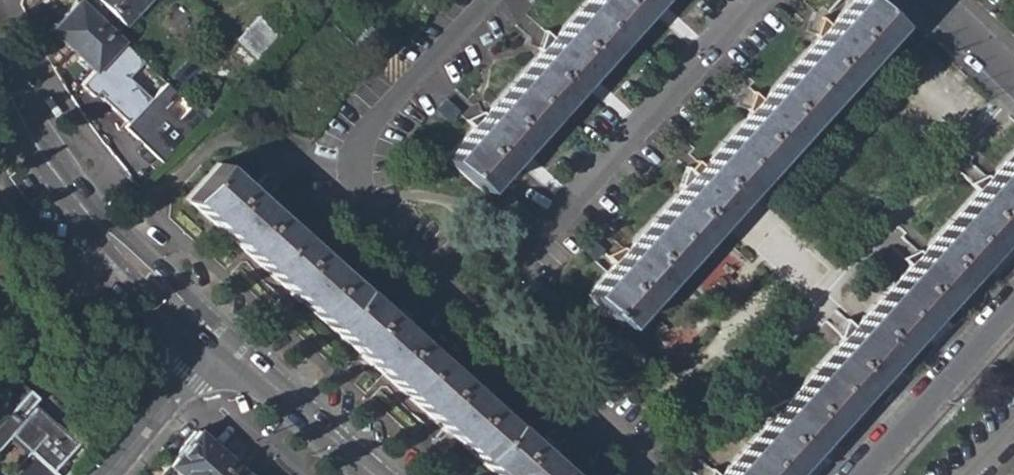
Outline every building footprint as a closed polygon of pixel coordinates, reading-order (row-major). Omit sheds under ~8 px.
[(93,69),(111,46),(117,38),(77,0),(75,0),(49,28),(93,69)] [(122,22),(143,0),(98,0),(122,22)] [(478,188),(650,0),(588,0),(553,38),(544,30),(539,47),(542,50),(486,112),(483,109),(465,117),(473,125),(445,157),(478,188)] [(620,322),(891,24),(866,0),(852,0),(830,23),(821,14),(813,32),(818,36),(763,97),(755,89),(747,107),(751,110),(701,166),(697,163),(695,167),(689,161),(678,182),(683,186),(629,244),(626,241),(610,253),(617,259),(586,292),(600,305),(596,309),(603,316),(607,311),(620,322)] [(818,11),(827,0),(826,0),(807,0),(818,11)] [(233,36),(258,59),(280,36),(255,13),(233,36)] [(122,77),(139,59),(117,38),(111,46),(93,69),(74,85),(119,126),(145,98),(122,77)] [(119,126),(157,161),(195,116),(186,108),(172,119),(162,109),(174,97),(160,83),(145,98),(119,126)] [(63,112),(51,93),(43,99),(55,117),(63,112)] [(436,111),(450,123),(460,113),(446,100),(436,111)] [(1013,217),(1013,150),(990,176),(981,169),(973,188),(977,191),(920,253),(911,246),(905,263),(908,266),(853,327),(844,319),(833,339),(838,343),(784,402),(774,394),(766,413),(770,417),(717,474),(780,474),(1013,217)] [(497,474),(567,474),(545,455),(552,447),(535,439),(531,444),(474,393),(483,384),(463,376),(460,380),(400,326),(408,318),(389,311),(386,314),(330,263),(337,256),(319,249),(316,252),(261,202),(264,199),(254,180),(246,189),(216,162),(184,196),(497,474)] [(580,244),(593,256),(603,245),(590,233),(580,244)] [(209,250),(220,260),(230,249),(219,239),(209,250)] [(955,294),(970,306),(978,297),(964,284),(955,294)] [(262,298),(273,308),(284,296),(273,286),(262,298)] [(348,375),(359,385),(370,373),(359,364),(348,375)] [(873,383),(888,397),(897,386),(882,372),(873,383)] [(12,474),(55,474),(57,472),(53,469),(78,442),(34,400),(38,396),(14,374),(0,389),(0,441),(11,430),(34,452),(12,474)] [(405,427),(419,439),(430,427),(417,414),(405,427)] [(162,474),(223,474),(235,462),(198,429),(159,472),(162,474)] [(820,441),(835,455),(844,445),(829,431),(820,441)] [(235,462),(223,474),(250,474),(235,462)]
